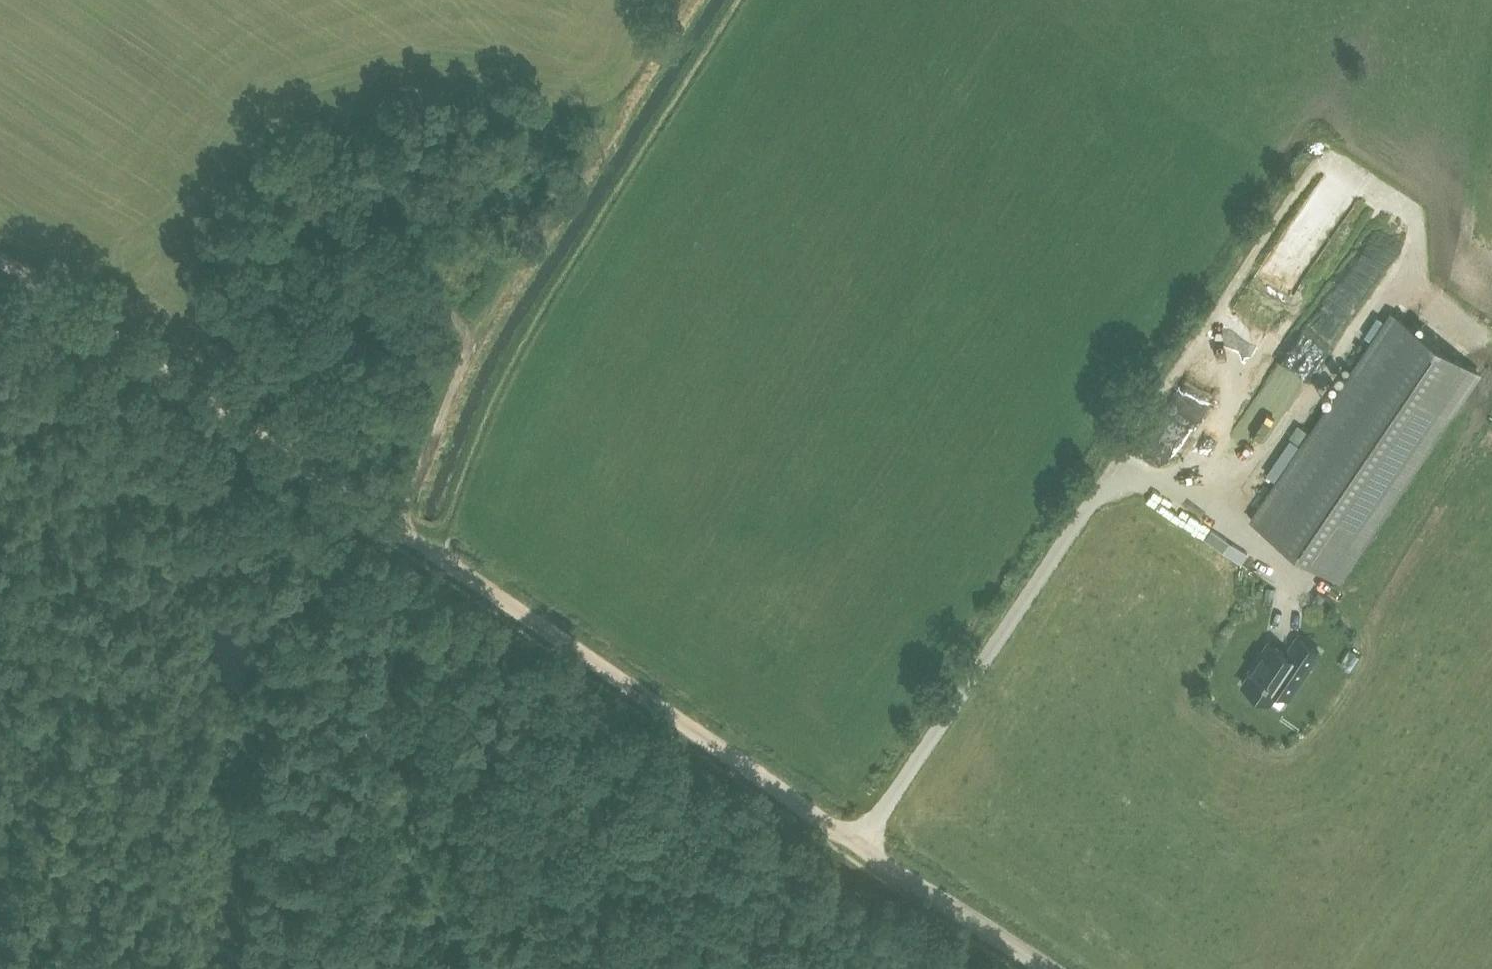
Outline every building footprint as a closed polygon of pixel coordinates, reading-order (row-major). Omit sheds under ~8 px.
[(1478,371),(1394,314),(1279,482),(1277,481),(1251,518),(1338,577),(1478,371)] [(1298,637),(1287,654),(1270,642),(1258,660),(1259,661),(1244,683),(1247,686),(1247,689),(1254,694),(1258,693),(1270,701),(1278,690),(1289,698),(1320,652),(1298,637)]
